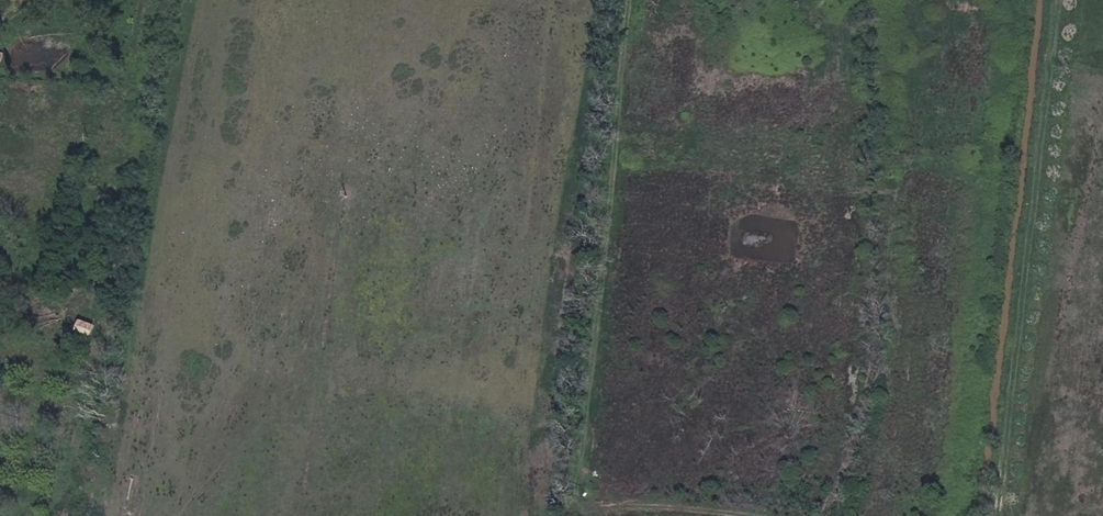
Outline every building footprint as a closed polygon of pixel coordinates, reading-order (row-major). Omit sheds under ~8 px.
[(77,330),(93,335),(96,323),(80,319),(77,330)]
